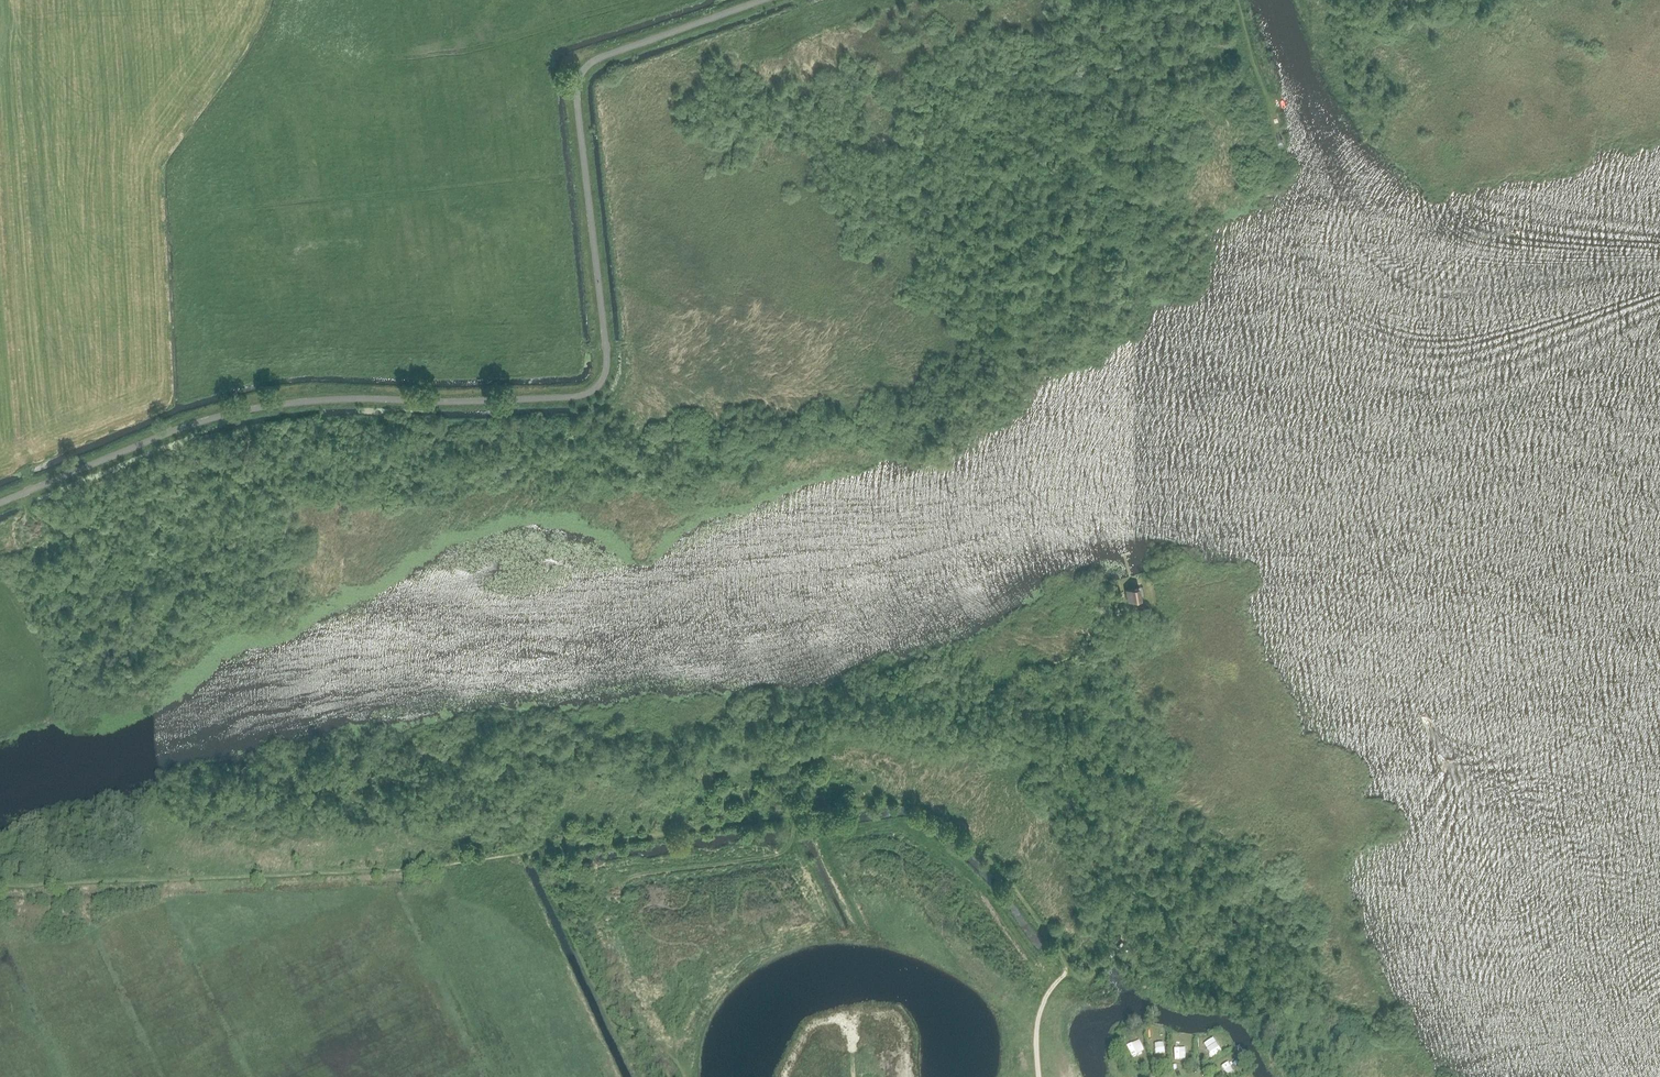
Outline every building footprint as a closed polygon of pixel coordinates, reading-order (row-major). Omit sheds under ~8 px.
[(1139,586),(1126,589),(1127,601),(1141,599),(1139,586)] [(1229,1074),(1234,1070),(1227,1061),(1222,1065),(1229,1074)]
